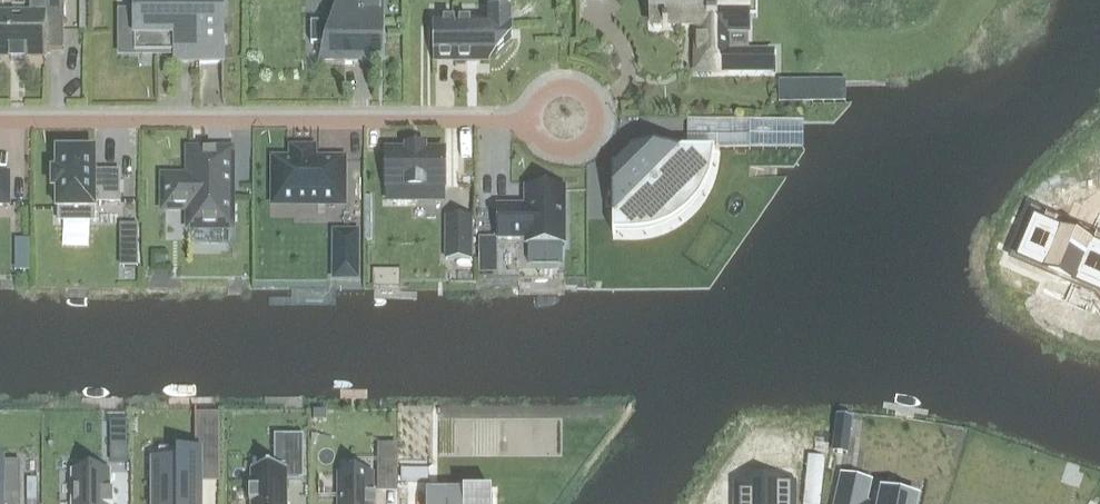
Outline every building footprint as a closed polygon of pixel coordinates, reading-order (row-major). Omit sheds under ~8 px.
[(222,61),(223,61),(223,0),(135,0),(135,14),(122,14),(122,34),(134,34),(135,53),(175,53),(175,61),(222,61)] [(375,61),(374,34),(383,34),(383,0),(340,0),(333,22),(311,23),(311,43),(326,43),(321,61),(375,61)] [(652,10),(652,27),(663,28),(663,29),(668,29),(668,28),(697,28),(696,72),(772,71),(772,52),(728,52),(728,28),(748,28),(748,0),(652,0),(652,10)] [(11,57),(11,61),(24,61),(24,57),(44,57),(44,62),(46,62),(46,51),(64,50),(64,6),(35,6),(35,15),(0,15),(0,57),(11,57)] [(435,22),(435,26),(435,56),(435,60),(435,61),(436,61),(454,61),(489,61),(489,60),(511,38),(511,13),(509,13),(490,13),(488,13),(488,20),(454,20),(436,20),(435,20),(435,22)] [(802,103),(802,81),(790,81),(790,103),(802,103)] [(57,210),(95,210),(95,203),(120,203),(120,171),(95,171),(95,151),(75,151),(75,147),(62,146),(62,151),(57,151),(57,171),(53,171),(53,189),(57,189),(57,210)] [(289,146),(289,161),(275,161),(275,197),(275,203),(294,203),(327,203),(342,203),(342,188),(342,161),(316,161),(316,146),(289,146)] [(406,148),(406,151),(386,151),(386,188),(388,188),(388,201),(416,201),(416,188),(445,188),(445,151),(426,151),(426,148),(406,148)] [(612,167),(612,169),(613,169),(613,234),(615,234),(615,222),(620,222),(633,222),(642,221),(651,219),(660,216),(668,211),(675,206),(682,200),(688,193),(693,185),(697,177),(700,167),(702,154),(714,153),(716,149),(631,151),(631,150),(629,150),(629,152),(630,152),(614,167),(612,167)] [(231,227),(231,155),(231,151),(205,151),(189,151),(189,178),(164,178),(164,209),(189,208),(189,227),(191,227),(191,243),(229,243),(229,227),(231,227)] [(9,205),(9,174),(0,174),(0,205),(9,205)] [(498,207),(498,239),(526,239),(526,244),(565,244),(565,189),(526,189),(526,207),(498,207)] [(446,218),(446,258),(471,258),(472,218),(446,218)] [(138,225),(121,225),(121,267),(127,267),(138,266),(138,225)] [(335,232),(335,280),(359,280),(359,232),(335,232)] [(1019,262),(1052,276),(1050,280),(1075,291),(1069,306),(1096,318),(1099,309),(1099,263),(1091,259),(1092,255),(1066,243),(1064,248),(1031,234),(1019,262)] [(482,238),(482,259),(494,259),(494,238),(482,238)] [(16,239),(16,253),(30,253),(30,239),(16,239)] [(127,267),(121,267),(122,281),(138,281),(138,266),(127,267)] [(374,269),(374,281),(374,287),(400,287),(400,281),(400,269),(374,269)] [(314,411),(314,421),(327,421),(327,411),(314,411)] [(202,457),(220,457),(220,422),(202,422),(202,457)] [(127,423),(112,423),(112,462),(127,462),(127,423)] [(304,435),(285,435),(285,469),(275,469),(251,469),(251,489),(249,489),(249,491),(251,491),(251,501),(249,501),(249,503),(251,503),(287,503),(287,480),(304,480),(304,435)] [(836,435),(834,453),(847,454),(849,437),(836,435)] [(159,503),(198,503),(197,453),(177,453),(177,460),(159,460),(159,503)] [(2,496),(20,496),(20,461),(0,461),(0,503),(2,503),(2,496)] [(378,463),(378,491),(397,491),(397,463),(378,463)] [(428,470),(401,470),(401,481),(428,481),(428,470)] [(73,503),(113,503),(113,493),(109,493),(109,473),(73,473),(73,503)] [(339,503),(374,503),(374,496),(372,496),(372,475),(339,475),(339,503)] [(37,479),(27,479),(27,500),(37,500),(37,479)] [(837,503),(866,503),(864,503),(868,488),(841,483),(837,503)] [(740,503),(797,503),(797,487),(740,487),(740,503)] [(427,492),(427,503),(492,503),(492,493),(464,493),(464,492),(427,492)]
